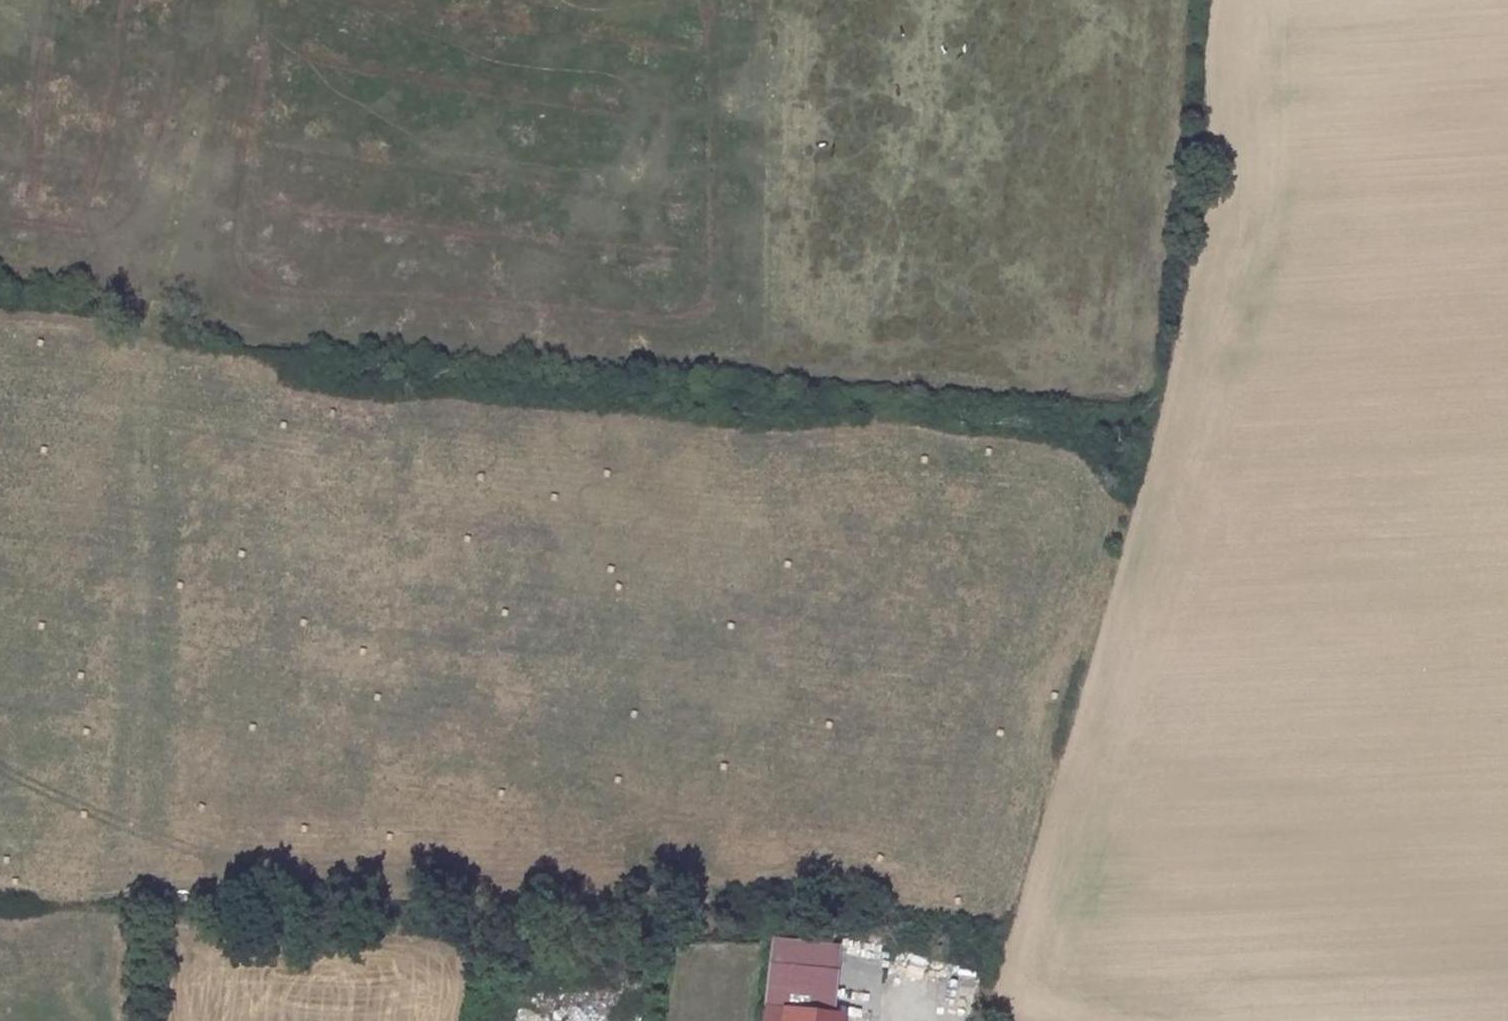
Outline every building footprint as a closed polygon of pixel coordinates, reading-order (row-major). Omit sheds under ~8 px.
[(781,1003),(779,1020),(841,1020),(842,1009),(781,1003)]
